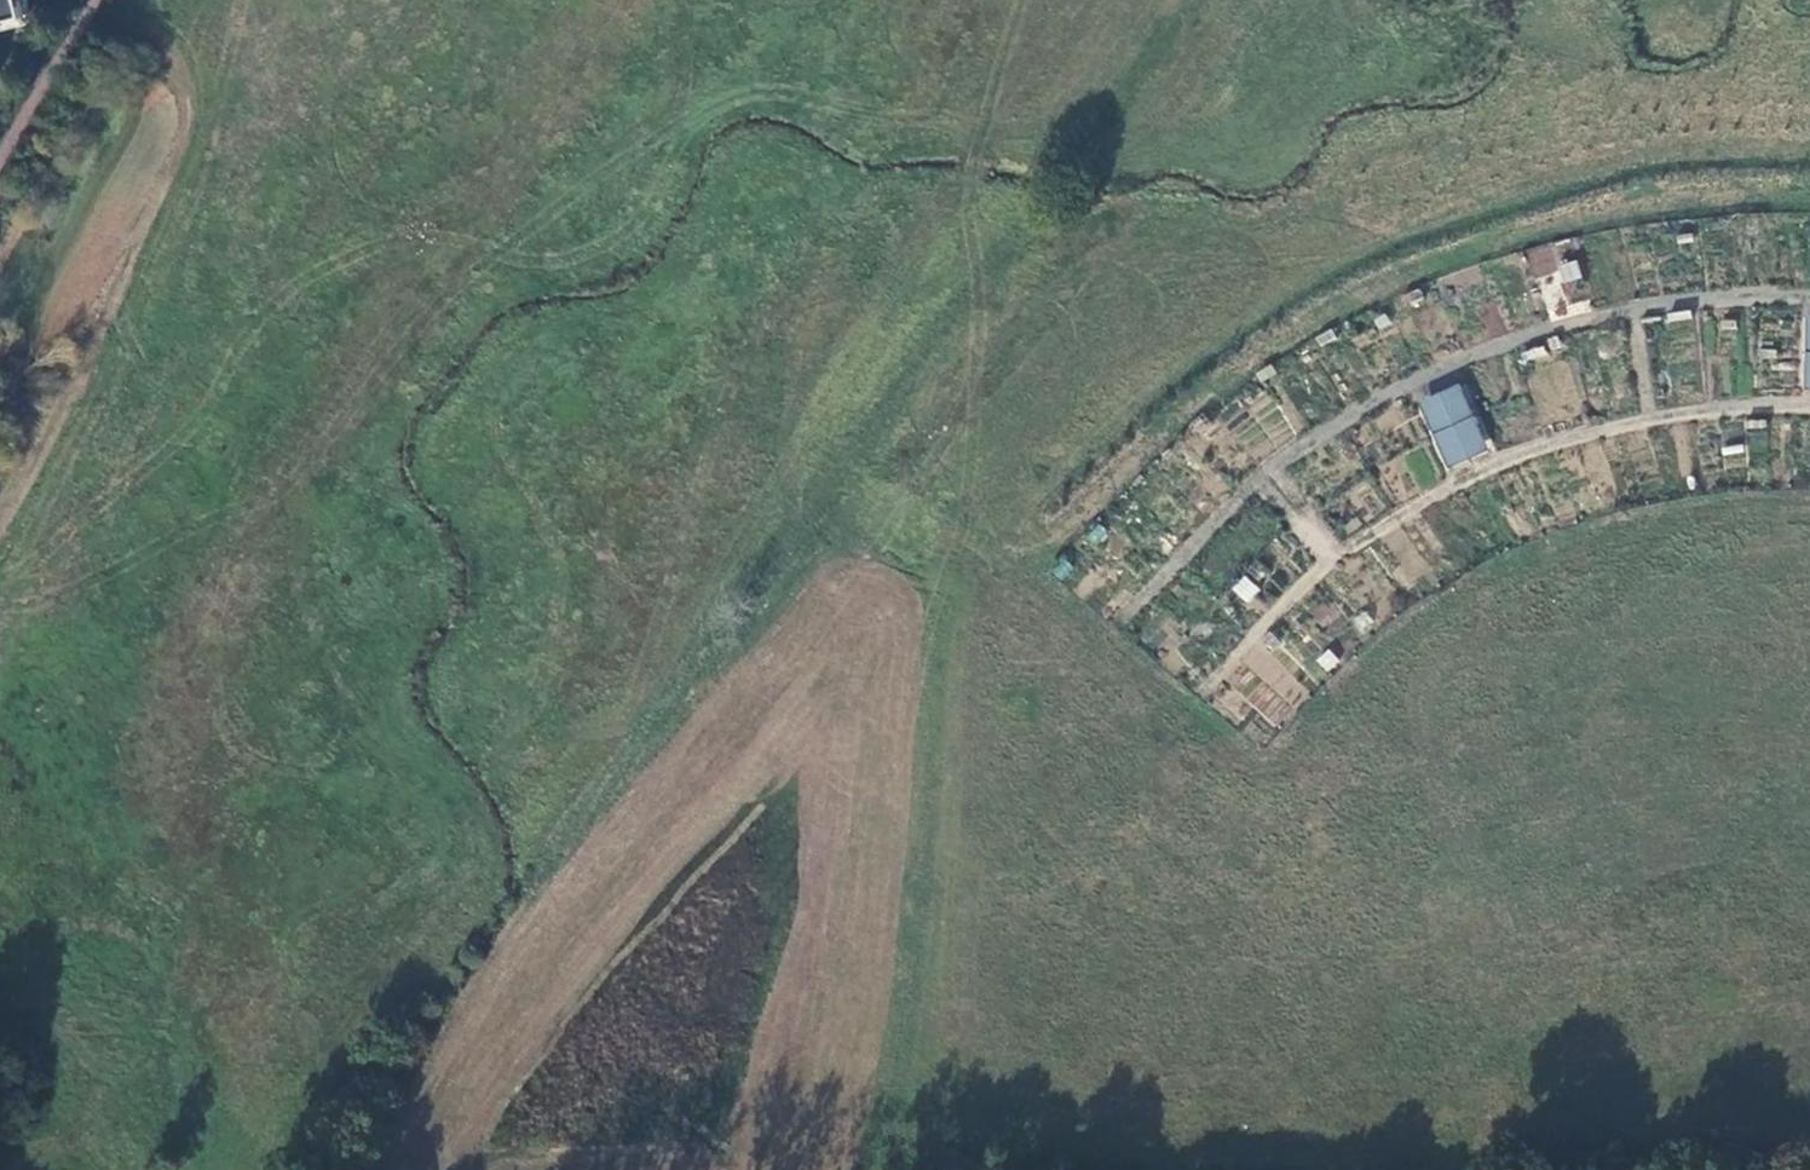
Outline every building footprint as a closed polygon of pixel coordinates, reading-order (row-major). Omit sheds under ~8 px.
[(32,13),(28,0),(0,0),(0,22),(32,13)] [(1578,258),(1554,264),(1549,244),(1530,249),(1547,319),(1590,309),(1578,258)] [(1464,386),(1419,404),(1449,473),(1494,455),(1464,386)]
